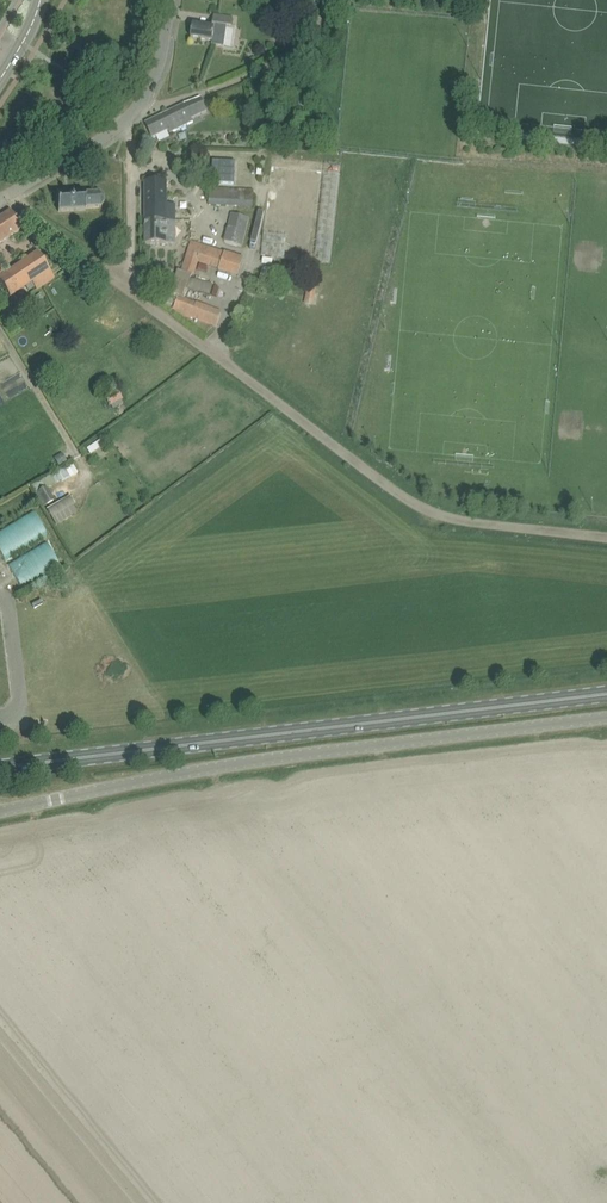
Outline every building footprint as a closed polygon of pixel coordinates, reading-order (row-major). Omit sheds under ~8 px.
[(191,38),(210,41),(210,45),(224,47),(227,27),(232,27),(233,18),(214,15),(213,24),(215,25),(214,28),(193,25),(191,38)] [(207,114),(201,98),(185,105),(146,123),(152,138),(168,131),(170,134),(193,124),(192,121),(207,114)] [(207,153),(207,168),(215,168),(215,175),(229,175),(229,153),(207,153)] [(261,256),(331,261),(338,165),(328,182),(321,178),(321,172),(317,170),(317,164),(311,175),(318,179),(309,178),(309,173),(305,171),(308,167),(312,167),(313,161),(272,158),(268,213),(255,212),(252,243),(262,244),(261,256)] [(146,182),(146,213),(176,213),(176,204),(168,204),(168,182),(157,182),(146,182)] [(230,188),(209,187),(208,205),(229,206),(230,188)] [(244,189),(243,207),(253,208),(254,190),(244,189)] [(59,211),(86,210),(86,208),(101,207),(104,202),(104,196),(100,192),(85,193),(85,192),(58,194),(59,211)] [(22,228),(10,210),(0,217),(0,243),(22,228)] [(176,244),(176,213),(146,213),(146,244),(158,244),(176,244)] [(228,226),(224,241),(242,246),(246,231),(228,226)] [(192,242),(183,272),(178,271),(171,293),(179,296),(185,298),(192,275),(194,276),(199,262),(240,275),(245,259),(192,242)] [(9,296),(26,285),(30,291),(35,287),(36,289),(56,277),(38,252),(3,275),(0,270),(0,282),(9,296)] [(273,267),(270,275),(289,281),(292,273),(273,267)] [(317,287),(311,286),(307,285),(305,297),(315,298),(317,287)] [(216,326),(217,326),(222,313),(185,298),(179,296),(173,310),(190,319),(191,316),(214,325),(216,326)] [(123,399),(116,387),(105,393),(104,393),(110,406),(123,399)] [(60,466),(68,461),(64,454),(62,452),(54,457),(60,466)] [(30,485),(35,494),(43,507),(55,500),(46,486),(45,487),(40,479),(30,485)] [(53,518),(57,525),(78,512),(74,505),(53,518)] [(48,535),(33,509),(0,529),(0,550),(5,560),(48,535)] [(8,564),(22,588),(61,566),(46,541),(8,564)]
